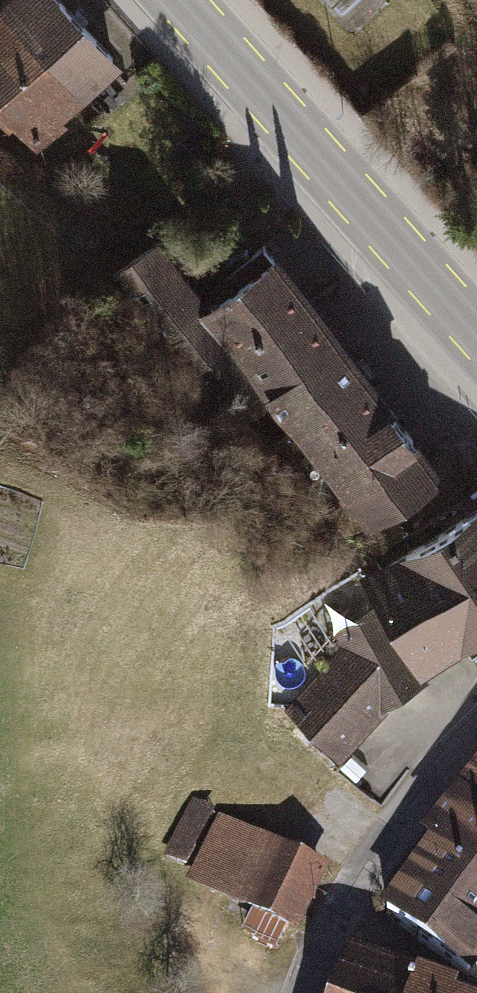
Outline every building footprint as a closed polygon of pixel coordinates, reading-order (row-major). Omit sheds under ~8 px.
[(73,96),(106,65),(45,0),(0,0),(0,18),(73,96)] [(73,96),(0,18),(0,124),(19,145),(73,96)] [(219,342),(268,410),(346,355),(271,249),(202,298),(161,240),(101,282),(169,377),(219,342)] [(350,527),(429,472),(346,355),(268,410),(350,527)] [(354,578),(371,604),(415,673),(476,633),(476,500),(354,578)] [(281,708),(342,758),(398,689),(415,673),(371,604),(346,628),(281,708)] [(468,785),(476,791),(476,773),(468,785)] [(468,785),(425,840),(433,846),(476,880),(476,791),(468,785)] [(181,881),(289,932),(318,870),(178,805),(155,852),(188,867),(181,881)] [(386,908),(476,977),(476,976),(476,880),(433,846),(386,908)] [(448,986),(342,946),(325,992),(446,992),(448,986)]
